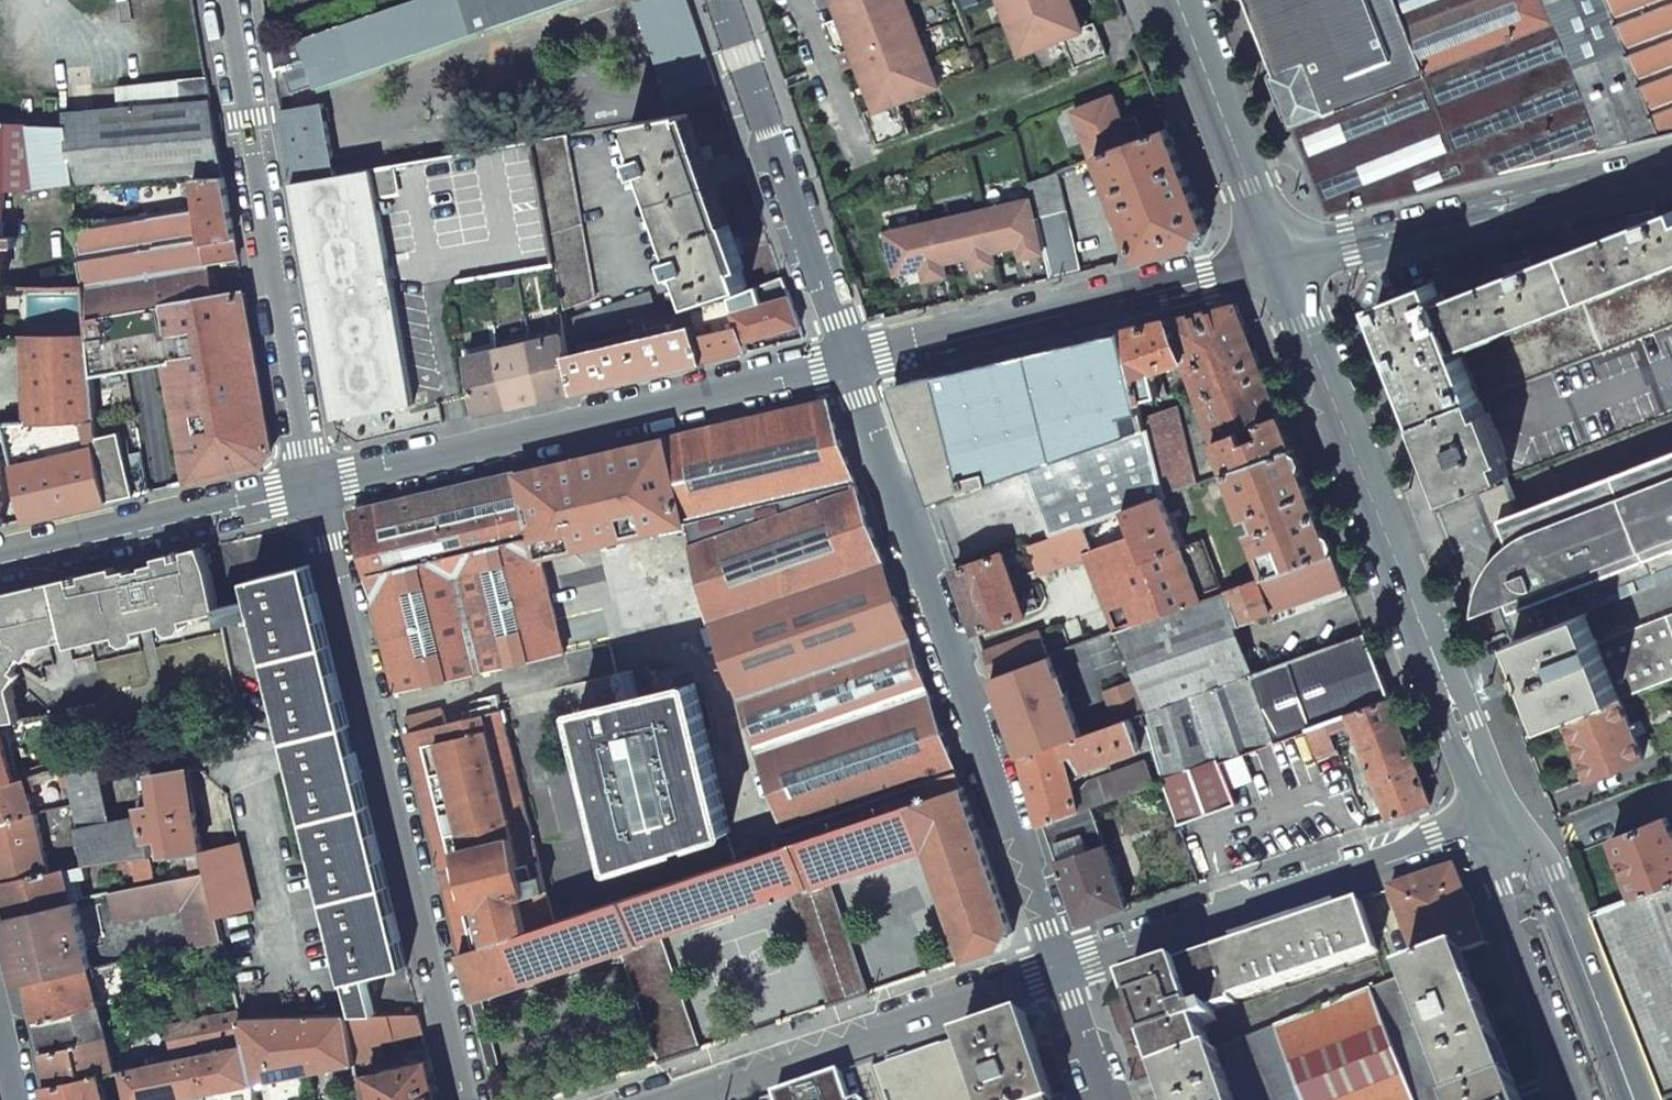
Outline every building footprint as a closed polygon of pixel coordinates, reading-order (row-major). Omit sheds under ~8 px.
[(270,52),(274,71),(283,68),(287,81),(292,94),(313,87),(314,90),(569,0),(419,0),(270,52)] [(640,1),(634,3),(667,98),(714,81),(686,0),(640,0),(640,1)] [(842,20),(824,27),(833,49),(834,49),(841,52),(841,53),(847,69),(859,65),(876,108),(863,113),(877,146),(909,133),(897,103),(939,87),(906,0),(834,0),(842,20)] [(1021,54),(1063,38),(1074,68),(1107,56),(1095,23),(1082,28),(1071,0),(1000,0),(1021,54)] [(1328,216),(1671,135),(1671,0),(1245,0),(1273,71),(1270,75),(1270,80),(1287,126),(1291,130),(1294,129),(1328,216)] [(1135,117),(1124,121),(1114,96),(1073,111),(1091,159),(1097,157),(1144,139),(1135,117)] [(211,102),(63,114),(65,124),(72,186),(191,176),(196,178),(224,177),(211,102)] [(324,105),(281,112),(293,183),(336,176),(324,105)] [(686,116),(631,125),(695,305),(747,288),(733,249),(703,165),(686,116)] [(29,124),(6,124),(5,190),(28,191),(29,124)] [(29,124),(28,191),(72,186),(65,124),(29,124)] [(1182,167),(1168,130),(1144,139),(1097,157),(1110,192),(1113,198),(1137,261),(1199,246),(1208,231),(1182,167)] [(566,136),(531,142),(554,265),(562,311),(594,300),(566,136)] [(336,176),(293,183),(333,419),(373,412),(413,406),(373,169),(336,176)] [(1082,272),(1057,172),(1028,183),(1033,199),(1047,254),(1052,279),(1082,272)] [(224,177),(196,178),(199,207),(204,244),(235,239),(229,208),(224,177)] [(1047,254),(1033,199),(982,211),(992,254),(1020,248),(1023,260),(1047,254)] [(199,207),(79,225),(86,286),(90,339),(92,377),(167,363),(187,484),(262,466),(271,452),(244,293),(212,298),(207,264),(204,244),(199,207)] [(992,254),(982,211),(935,222),(944,264),(971,258),(974,271),(995,266),(992,254)] [(1442,302),(1460,347),(1671,265),(1671,212),(1645,222),(1527,268),(1442,302)] [(887,233),(896,276),(909,272),(923,269),(925,282),(947,276),(944,264),(935,222),(887,233)] [(0,235),(0,288),(5,288),(5,240),(10,240),(10,235),(5,235),(0,235)] [(235,239),(204,244),(207,264),(238,260),(235,239)] [(1460,347),(1481,399),(1671,324),(1671,265),(1460,347)] [(783,279),(762,287),(765,292),(760,293),(762,305),(790,297),(783,279)] [(1435,283),(1377,305),(1402,369),(1422,421),(1481,399),(1460,347),(1442,302),(1435,283)] [(762,287),(726,301),(737,327),(743,343),(772,335),(801,327),(790,297),(762,305),(760,293),(765,292),(762,287)] [(724,313),(693,319),(695,325),(698,337),(737,327),(726,301),(720,302),(724,313)] [(1236,305),(1169,321),(1184,361),(1216,442),(1280,416),(1263,372),(1236,305)] [(1126,331),(1143,401),(1164,395),(1160,370),(1184,361),(1169,321),(1148,326),(1126,331)] [(674,323),(653,328),(654,334),(676,330),(674,323)] [(1481,399),(1510,476),(1671,414),(1671,324),(1481,399)] [(640,378),(704,363),(698,337),(695,325),(676,330),(654,335),(654,334),(653,328),(626,334),(627,341),(587,350),(569,354),(576,392),(640,378)] [(737,327),(698,337),(704,363),(726,358),(748,352),(743,343),(737,327)] [(1126,331),(891,386),(902,418),(932,504),(1026,472),(1051,538),(1081,527),(1126,510),(1161,498),(1164,497),(1146,417),(1143,401),(1126,331)] [(626,334),(586,344),(587,350),(627,341),(626,334)] [(499,351),(509,409),(510,408),(508,397),(522,395),(524,405),(533,403),(542,401),(531,344),(530,336),(512,340),(513,348),(499,351)] [(531,344),(542,401),(540,389),(554,387),(556,397),(566,395),(576,392),(569,354),(568,348),(566,336),(531,344)] [(25,341),(28,413),(28,419),(29,424),(96,420),(92,377),(90,339),(25,341)] [(466,358),(475,405),(480,404),(489,402),(492,412),(501,411),(509,409),(499,351),(466,358)] [(542,401),(556,397),(554,387),(540,389),(542,401)] [(510,408),(524,405),(522,395),(508,397),(510,408)] [(1481,399),(1422,421),(1437,461),(1452,498),(1510,476),(1481,399)] [(692,545),(822,502),(819,492),(856,483),(827,401),(665,438),(678,492),(692,545)] [(477,416),(492,412),(489,402),(480,404),(475,405),(477,416)] [(1146,417),(1164,497),(1193,486),(1176,407),(1146,417)] [(1228,474),(1293,450),(1286,433),(1280,416),(1216,442),(1228,474)] [(29,424),(3,426),(13,468),(94,449),(92,440),(97,438),(96,420),(29,424)] [(97,438),(92,440),(94,449),(107,502),(135,496),(127,465),(120,433),(97,438)] [(537,538),(542,559),(686,524),(665,438),(591,456),(518,473),(533,539),(537,538)] [(94,449),(13,468),(26,522),(66,512),(107,502),(94,449)] [(1293,450),(1228,474),(1246,519),(1254,516),(1259,530),(1251,533),(1269,578),(1333,554),(1313,502),(1293,450)] [(1557,498),(1557,496),(1526,508),(1535,529),(1521,534),(1514,538),(1502,547),(1493,558),(1488,565),(1481,578),(1477,592),(1475,615),(1499,605),(1503,616),(1508,626),(1513,640),(1586,611),(1671,579),(1671,454),(1557,498)] [(353,512),(369,577),(533,539),(518,473),(353,512)] [(822,502),(692,545),(711,622),(739,699),(911,640),(856,483),(819,492),(822,502)] [(1161,498),(1126,510),(1165,615),(1201,602),(1180,548),(1161,498)] [(1126,510),(1081,527),(1083,534),(1090,551),(1083,553),(1115,633),(1165,615),(1126,510)] [(1051,538),(1028,546),(1038,576),(1070,564),(1067,540),(1083,534),(1081,527),(1051,538)] [(383,635),(397,693),(564,653),(542,559),(537,538),(533,539),(369,577),(383,635)] [(1180,548),(1201,602),(1223,594),(1203,540),(1180,548)] [(367,976),(408,967),(310,565),(305,543),(275,550),(246,558),(256,598),(219,607),(223,625),(260,617),(357,1017),(378,1016),(367,976)] [(138,632),(165,625),(166,631),(173,635),(183,632),(187,626),(185,621),(219,612),(211,571),(203,548),(158,558),(159,563),(145,567),(146,569),(131,573),(130,570),(116,573),(116,568),(55,582),(68,640),(70,648),(118,636),(119,642),(126,646),(135,643),(140,637),(138,632)] [(1269,578),(1260,581),(1271,614),(1346,586),(1344,582),(1333,554),(1269,578)] [(1004,555),(955,572),(966,603),(977,633),(1026,616),(1004,555)] [(1260,581),(1229,592),(1241,625),(1271,614),(1260,581)] [(20,719),(13,688),(20,674),(15,671),(24,657),(29,660),(37,647),(68,640),(55,582),(15,591),(0,595),(0,723),(20,719)] [(1165,615),(1115,633),(1135,679),(1149,713),(1253,676),(1247,659),(1236,627),(1241,625),(1229,592),(1223,594),(1201,602),(1165,615)] [(1586,611),(1513,640),(1525,672),(1547,728),(1567,721),(1621,700),(1598,642),(1586,611)] [(1598,642),(1621,700),(1671,681),(1671,614),(1598,642)] [(1082,645),(1102,691),(1135,679),(1115,633),(1082,645)] [(1149,713),(1145,715),(1163,782),(1178,824),(1237,804),(1220,762),(1307,733),(1306,730),(1328,722),(1349,715),(1390,700),(1373,658),(1365,636),(1253,676),(1149,713)] [(1025,638),(983,653),(992,678),(1033,663),(1025,638)] [(757,752),(928,692),(911,640),(739,699),(757,752)] [(1033,663),(992,678),(1002,703),(1022,758),(1060,745),(1083,737),(1055,655),(1033,663)] [(631,670),(613,674),(619,701),(638,696),(631,670)] [(619,701),(580,711),(579,711),(615,865),(729,829),(694,683),(638,696),(619,701)] [(757,752),(790,845),(962,788),(928,692),(757,752)] [(552,925),(504,722),(507,721),(504,709),(501,710),(498,695),(475,700),(470,703),(469,706),(469,710),(471,718),(407,733),(434,844),(461,955),(552,925)] [(1390,700),(1349,715),(1353,726),(1390,820),(1411,813),(1431,805),(1390,700)] [(1621,700),(1567,721),(1589,780),(1644,760),(1621,700)] [(1349,715),(1328,722),(1330,735),(1353,726),(1349,715)] [(1083,737),(1060,745),(1069,775),(1140,749),(1131,719),(1083,737)] [(1326,754),(1336,751),(1330,735),(1328,722),(1306,730),(1307,733),(1316,758),(1326,754)] [(1060,745),(1022,758),(1031,793),(1040,827),(1045,825),(1044,824),(1079,811),(1076,799),(1069,775),(1060,745)] [(11,784),(0,747),(0,786),(11,784)] [(1076,799),(1079,811),(1092,807),(1156,784),(1147,762),(1090,782),(1092,787),(1081,791),(1083,797),(1076,799)] [(68,770),(85,863),(118,860),(151,856),(147,840),(142,817),(106,824),(99,784),(105,783),(102,764),(68,770)] [(203,851),(195,809),(193,809),(185,769),(152,773),(156,804),(140,807),(142,817),(147,840),(162,837),(164,846),(166,854),(186,852),(203,851)] [(35,812),(25,780),(11,784),(0,786),(0,822),(35,812)] [(552,925),(461,955),(489,1067),(495,1065),(479,998),(624,952),(660,1063),(701,1050),(662,938),(792,896),(829,1007),(870,993),(832,885),(928,853),(965,962),(1006,948),(1014,933),(962,788),(790,845),(552,925)] [(1079,811),(1044,824),(1045,825),(1057,861),(1105,845),(1092,807),(1079,811)] [(49,872),(35,812),(0,822),(0,883),(49,872)] [(1613,839),(1635,897),(1671,882),(1671,833),(1666,818),(1613,839)] [(216,916),(255,908),(240,845),(203,852),(207,868),(207,873),(211,891),(216,916)] [(1105,845),(1057,861),(1061,872),(1079,924),(1127,907),(1105,845)] [(203,851),(186,852),(189,872),(207,868),(203,852),(203,851)] [(151,856),(118,860),(119,868),(124,868),(124,872),(136,871),(137,880),(155,877),(151,856)] [(1455,867),(1390,889),(1421,972),(1464,954),(1486,945),(1471,907),(1455,867)] [(8,915),(12,914),(72,902),(65,868),(49,872),(0,883),(0,884),(4,899),(8,915)] [(174,910),(179,904),(190,912),(185,918),(192,947),(221,942),(216,916),(211,891),(207,873),(109,894),(116,923),(174,910)] [(1635,897),(1599,911),(1591,914),(1663,1099),(1671,1095),(1671,882),(1635,897)] [(1374,894),(1360,899),(1362,904),(1370,928),(1383,924),(1374,894)] [(12,914),(28,983),(89,970),(92,970),(84,935),(75,901),(72,902),(12,914)] [(1362,904),(1218,952),(1234,1001),(1378,953),(1370,928),(1362,904)] [(3,916),(20,985),(27,984),(28,983),(12,914),(8,915),(3,916)] [(1218,952),(1182,964),(1199,1015),(1214,1010),(1215,1012),(1237,1005),(1234,1001),(1218,952)] [(1371,990),(1414,1099),(1467,1099),(1515,1082),(1490,1019),(1464,954),(1421,972),(1371,990)] [(1182,964),(1129,981),(1147,1034),(1160,1073),(1213,1052),(1203,1027),(1218,1022),(1215,1012),(1214,1010),(1199,1015),(1182,964)] [(31,1002),(34,1020),(99,1006),(89,970),(28,983),(27,984),(31,1002)] [(1249,1038),(1274,1099),(1414,1099),(1371,990),(1249,1038)] [(38,1036),(42,1052),(106,1039),(99,1006),(34,1020),(38,1036)] [(167,1026),(174,1060),(200,1055),(245,1046),(246,1046),(240,1018),(238,1010),(167,1026)] [(961,1037),(982,1099),(1055,1099),(1043,1066),(1026,1014),(961,1037)] [(350,1017),(357,1061),(384,1057),(382,1042),(424,1034),(420,1016),(378,1016),(357,1017),(350,1017)] [(357,1065),(357,1061),(350,1017),(300,1018),(310,1074),(357,1065)] [(245,1046),(252,1085),(281,1080),(310,1074),(300,1018),(240,1018),(246,1046),(245,1046)] [(875,1067),(887,1099),(982,1099),(961,1037),(875,1067)] [(46,1069),(49,1086),(102,1075),(113,1072),(106,1039),(42,1052),(46,1069)] [(200,1055),(207,1094),(252,1085),(245,1046),(200,1055)] [(1160,1073),(1170,1099),(1234,1099),(1217,1051),(1213,1052),(1160,1073)] [(129,1099),(195,1099),(194,1097),(197,1097),(207,1094),(200,1055),(174,1060),(123,1071),(129,1099)] [(368,1075),(374,1099),(440,1099),(430,1060),(368,1075)] [(841,1072),(763,1098),(763,1099),(851,1099),(841,1072)] [(102,1075),(49,1086),(45,1087),(48,1099),(108,1099),(102,1075)] [(361,1099),(374,1099),(368,1075),(356,1078),(361,1099)] [(1467,1099),(1522,1099),(1515,1082),(1467,1099)]
